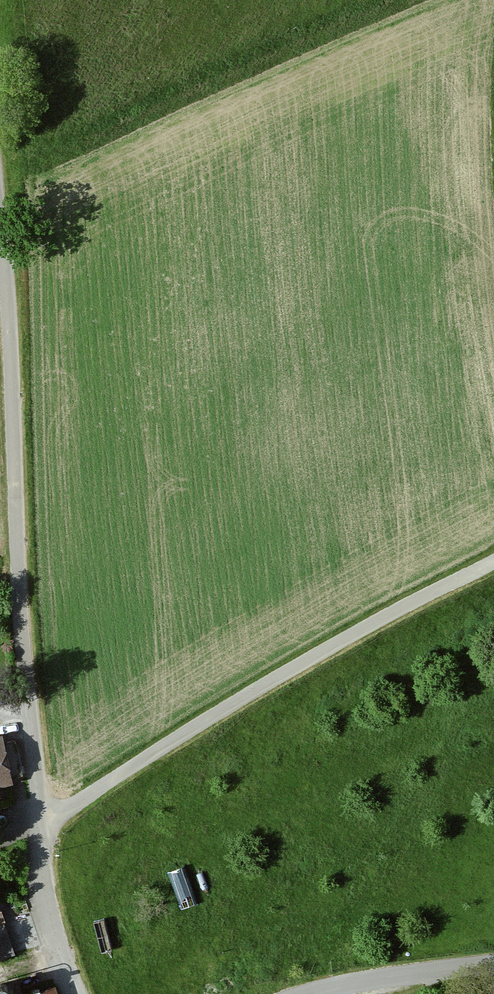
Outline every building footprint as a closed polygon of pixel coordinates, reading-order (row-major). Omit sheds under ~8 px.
[(3,788),(2,782),(17,780),(10,745),(0,747),(0,789),(3,788)] [(0,913),(0,955),(10,953),(0,913)]
